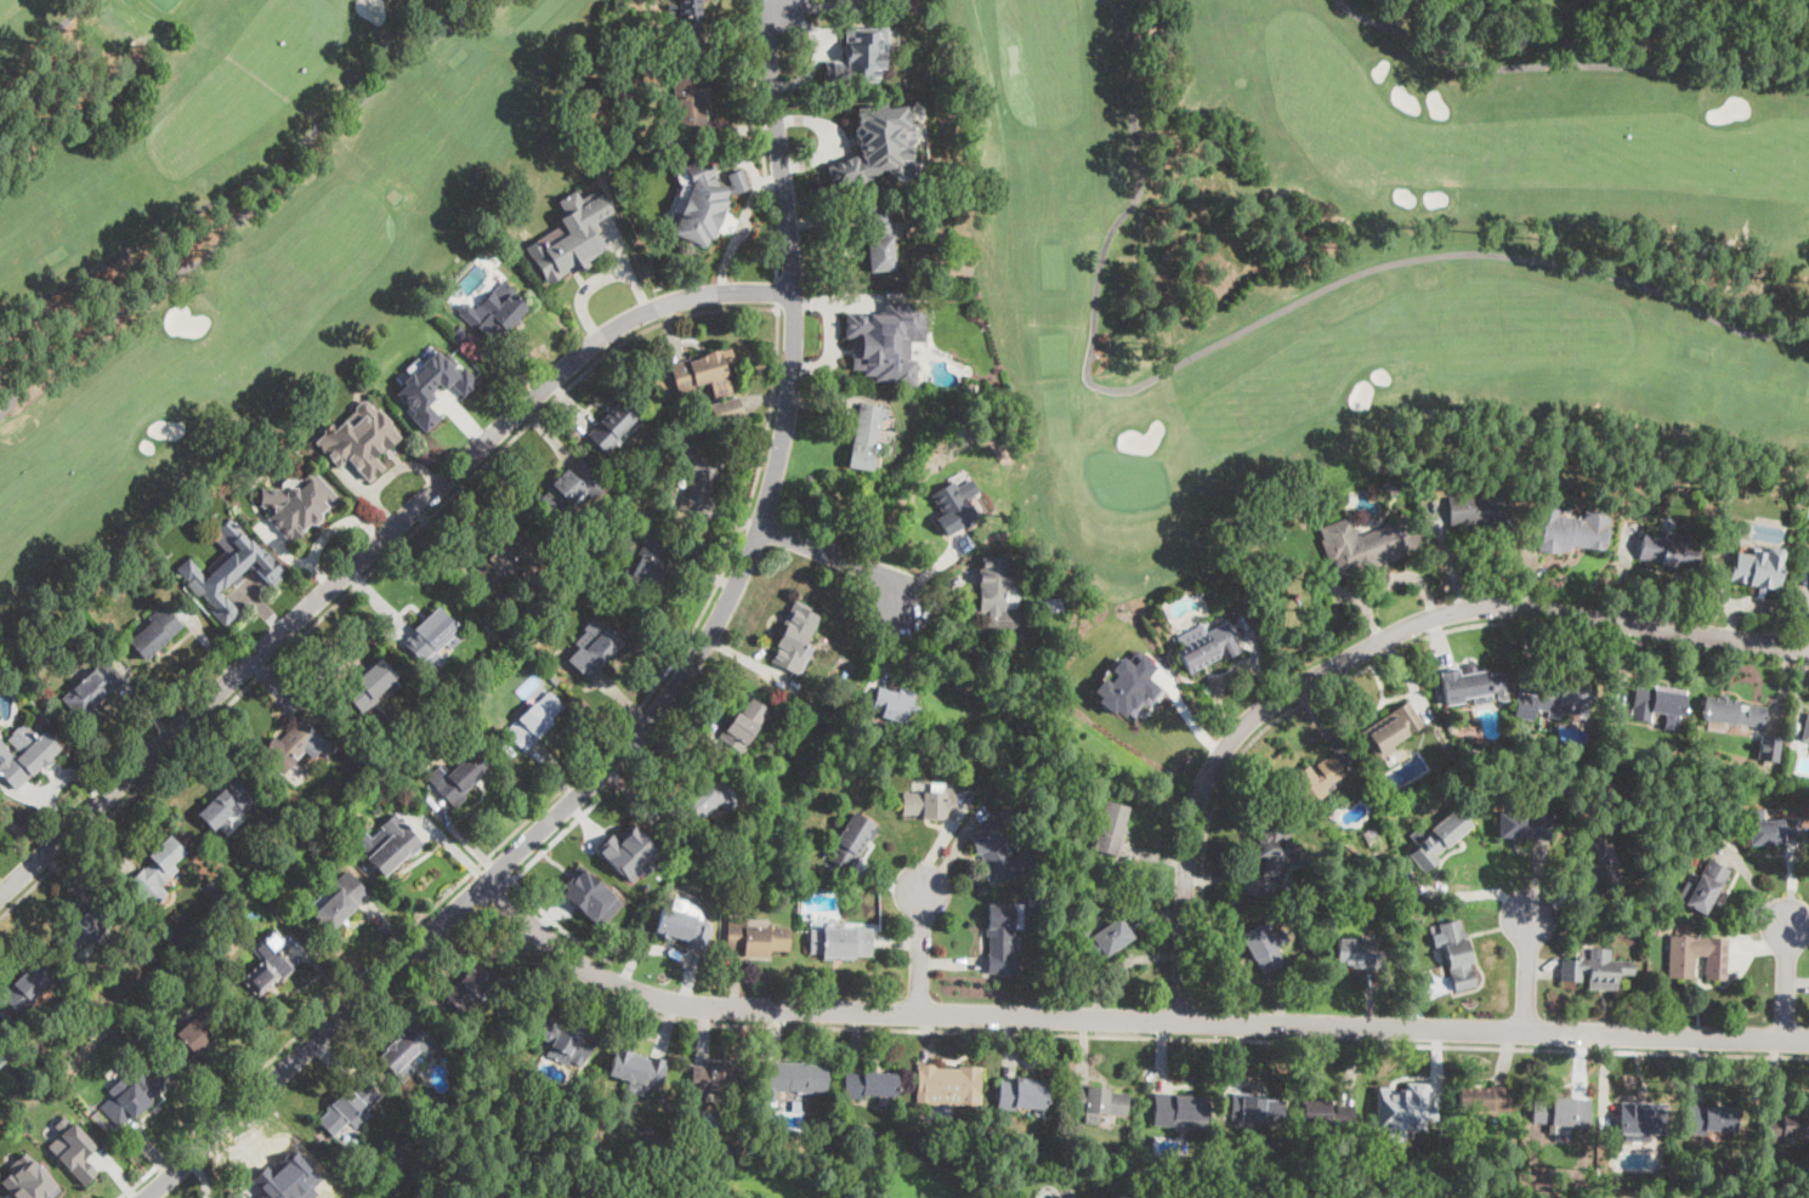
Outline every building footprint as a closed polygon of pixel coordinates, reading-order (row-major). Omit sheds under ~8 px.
[(670,17),(667,0),(701,0),(703,33),(682,34),(681,23),(676,23),(675,17),(670,17)] [(868,84),(847,84),(847,85),(841,85),(841,84),(824,84),(824,61),(845,61),(845,29),(886,28),(888,55),(885,55),(885,69),(884,69),(884,73),(880,73),(880,81),(868,81),(868,84)] [(654,44),(646,44),(645,34),(654,33),(654,44)] [(707,114),(708,120),(711,120),(713,140),(688,142),(686,123),(679,124),(677,118),(671,118),(670,100),(675,100),(674,78),(708,74),(710,101),(705,101),(707,114)] [(891,124),(892,140),(903,138),(904,151),(897,152),(898,170),(871,172),(868,153),(872,152),(869,130),(862,131),(860,108),(890,106),(891,124)] [(674,152),(662,153),(660,136),(671,135),(674,152)] [(664,228),(705,245),(709,237),(711,238),(730,192),(750,186),(742,168),(725,174),(728,181),(715,180),(703,155),(682,163),(687,178),(684,182),(664,228)] [(596,189),(611,211),(595,221),(600,229),(596,231),(606,248),(586,260),(588,268),(583,271),(575,269),(571,272),(568,269),(548,283),(526,246),(539,238),(545,248),(567,233),(557,218),(566,214),(557,200),(575,188),(582,199),(596,189)] [(896,271),(872,272),(868,237),(872,237),(869,212),(891,210),(896,271)] [(529,310),(520,319),(495,345),(480,329),(477,333),(459,314),(459,310),(456,308),(461,302),(464,305),(467,303),(473,310),(503,280),(515,291),(512,294),(529,310)] [(928,306),(928,334),(902,333),(901,369),(871,370),(871,319),(888,318),(888,306),(928,306)] [(410,416),(425,431),(441,418),(427,403),(433,396),(427,390),(437,381),(443,388),(450,382),(463,394),(477,380),(464,365),(463,367),(458,360),(455,362),(447,352),(442,357),(430,343),(393,377),(401,387),(396,392),(414,411),(410,416)] [(720,350),(732,394),(714,399),(713,396),(710,396),(708,386),(711,386),(710,382),(679,393),(670,364),(720,350)] [(743,416),(715,425),(709,404),(737,397),(743,416)] [(347,458),(367,481),(373,476),(374,477),(385,466),(373,454),(379,449),(382,453),(401,437),(389,422),(391,420),(378,407),(375,409),(365,399),(362,399),(353,405),(355,409),(336,426),(334,424),(330,424),(323,430),(323,432),(314,442),(339,467),(347,458)] [(618,443),(607,454),(588,436),(624,399),(640,415),(618,437),(620,439),(618,443)] [(889,409),(888,419),(881,418),(873,472),(847,467),(860,403),(884,407),(883,408),(889,409)] [(711,517),(710,518),(680,509),(691,475),(684,472),(691,450),(726,462),(714,498),(716,499),(711,517)] [(607,488),(597,498),(594,501),(588,494),(573,509),(569,505),(557,517),(540,498),(582,459),(607,488)] [(311,470),(339,499),(327,511),(325,510),(319,515),(321,516),(321,519),(314,526),(311,524),(308,523),(302,529),(305,533),(295,543),(293,540),(289,543),(267,519),(268,507),(260,506),(262,488),(280,490),(280,483),(285,478),(301,478),(311,470)] [(629,477),(624,483),(619,478),(625,472),(629,477)] [(1395,495),(1394,498),(1391,495),(1390,499),(1377,490),(1384,481),(1399,492),(1395,495)] [(963,527),(948,535),(936,516),(942,512),(932,496),(954,482),(977,517),(963,527)] [(1513,490),(1516,526),(1491,528),(1491,521),(1473,523),(1473,527),(1452,529),(1448,496),(1513,490)] [(1559,516),(1584,519),(1586,510),(1609,513),(1607,517),(1611,517),(1609,528),(1611,528),(1609,541),(1607,541),(1606,551),(1571,545),(1570,550),(1565,550),(1565,552),(1560,551),(1560,553),(1539,551),(1542,534),(1537,533),(1541,506),(1560,509),(1559,516)] [(1312,521),(1303,524),(1300,517),(1310,513),(1312,521)] [(244,612),(228,628),(180,568),(193,557),(206,573),(227,553),(212,535),(233,516),(291,574),(274,590),(256,570),(228,594),(244,612)] [(1414,526),(1423,549),(1390,561),(1389,557),(1379,561),(1382,566),(1359,574),(1357,569),(1339,577),(1336,564),(1329,566),(1321,540),(1323,539),(1320,528),(1350,517),(1357,536),(1412,517),(1414,526)] [(1699,544),(1695,570),(1660,564),(1661,562),(1639,557),(1643,533),(1667,536),(1667,539),(1699,544)] [(665,567),(658,581),(656,585),(653,584),(643,603),(623,592),(626,585),(620,581),(628,567),(633,569),(648,538),(673,551),(665,567)] [(1784,553),(1781,568),(1777,590),(1728,581),(1731,558),(1735,560),(1736,552),(1752,556),(1752,551),(1765,553),(1767,550),(1771,547),(1781,549),(1784,553)] [(586,560),(578,566),(571,557),(578,550),(586,560)] [(1011,557),(1011,586),(1015,586),(1017,590),(1020,597),(1019,603),(1016,608),(1016,631),(981,631),(981,618),(970,618),(970,607),(979,607),(979,569),(979,568),(981,568),(981,557),(1011,557)] [(813,647),(800,676),(771,662),(778,647),(776,646),(786,624),(783,623),(795,600),(821,612),(806,643),(813,647)] [(155,652),(144,660),(129,642),(159,615),(153,608),(161,601),(183,628),(155,652)] [(465,636),(450,649),(446,643),(441,649),(438,647),(427,658),(431,662),(425,666),(403,643),(415,631),(413,630),(438,607),(465,636)] [(601,666),(588,680),(568,660),(580,647),(575,642),(586,631),(583,628),(594,617),(623,645),(601,666)] [(495,625),(488,631),(483,624),(489,618),(495,625)] [(520,625),(510,634),(504,628),(514,618),(520,625)] [(1226,623),(1238,645),(1241,651),(1225,659),(1223,654),(1220,655),(1221,657),(1189,674),(1176,651),(1181,648),(1176,637),(1202,624),(1206,632),(1226,623)] [(1121,654),(1091,693),(1125,719),(1139,701),(1147,707),(1161,688),(1147,677),(1156,666),(1136,650),(1128,660),(1121,654)] [(363,714),(363,715),(344,692),(381,658),(398,677),(376,695),(380,700),(363,714)] [(125,681),(115,691),(114,692),(112,691),(92,709),(95,711),(84,721),(63,699),(104,659),(126,681),(125,681)] [(1487,670),(1488,675),(1503,672),(1507,691),(1470,697),(1471,702),(1446,705),(1441,679),(1487,670)] [(1595,685),(1589,716),(1560,711),(1559,720),(1547,717),(1548,711),(1536,709),(1533,722),(1513,719),(1518,692),(1543,697),(1547,676),(1595,685)] [(1053,687),(1048,695),(1038,689),(1043,682),(1053,687)] [(838,689),(833,698),(826,694),(830,686),(838,689)] [(897,692),(898,692),(900,687),(915,693),(907,722),(871,710),(879,686),(897,692)] [(1663,687),(1684,691),(1679,716),(1651,711),(1649,722),(1631,720),(1637,687),(1654,689),(1654,686),(1663,687)] [(528,750),(524,753),(509,734),(517,727),(514,723),(550,691),(566,709),(552,720),(556,725),(528,750)] [(748,744),(742,754),(719,738),(728,722),(747,697),(770,711),(748,744)] [(1739,710),(1748,711),(1750,705),(1768,708),(1765,727),(1751,726),(1750,731),(1741,729),(1742,726),(1702,721),(1705,698),(1740,702),(1739,710)] [(1384,757),(1379,761),(1361,733),(1408,702),(1424,725),(1393,745),(1395,750),(1384,757)] [(308,710),(341,742),(342,743),(328,759),(312,743),(282,774),(260,753),(276,738),(278,740),(294,725),(308,709),(308,710)] [(1807,712),(1800,740),(1808,742),(1808,712),(1807,712)] [(466,725),(464,727),(456,717),(461,714),(469,722),(466,725)] [(1004,734),(996,726),(1004,719),(1011,727),(1004,734)] [(16,791),(0,775),(0,738),(7,745),(5,746),(11,754),(13,751),(18,756),(22,754),(8,739),(24,723),(38,737),(45,731),(61,748),(16,791)] [(1782,737),(1777,761),(1771,760),(1770,765),(1763,762),(1764,759),(1757,757),(1762,733),(1782,737)] [(475,750),(484,760),(489,766),(480,776),(482,778),(465,794),(467,796),(454,808),(431,783),(427,778),(442,763),(450,772),(456,767),(452,761),(460,753),(465,757),(475,750)] [(1333,754),(1345,773),(1346,774),(1325,789),(1328,794),(1306,808),(1288,779),(1306,767),(1309,770),(1333,754)] [(391,771),(384,778),(375,771),(384,763),(391,771)] [(741,799),(730,810),(726,812),(718,802),(674,842),(658,825),(716,772),(741,799)] [(239,774),(249,785),(245,788),(255,799),(253,802),(253,805),(248,807),(245,808),(236,817),(232,813),(212,830),(198,813),(225,789),(221,785),(232,776),(233,777),(234,776),(237,778),(239,774)] [(1081,777),(1078,788),(1066,784),(1068,774),(1081,777)] [(955,789),(955,804),(955,821),(923,819),(923,814),(902,814),(903,791),(940,793),(940,788),(955,789)] [(1119,844),(1117,856),(1093,850),(1105,801),(1129,807),(1119,844)] [(1019,876),(991,886),(968,835),(981,830),(979,823),(991,818),(988,813),(1010,806),(1016,823),(1002,829),(1019,876)] [(1471,827),(1461,835),(1434,857),(1437,862),(1423,874),(1408,856),(1418,846),(1410,836),(1425,823),(1430,829),(1457,807),(1471,827)] [(854,871),(851,874),(832,862),(838,851),(832,847),(854,811),(879,827),(854,871)] [(1548,811),(1548,840),(1531,840),(1531,838),(1499,839),(1498,812),(1548,811)] [(1289,818),(1286,840),(1303,844),(1299,865),(1286,863),(1283,879),(1264,875),(1266,859),(1258,858),(1261,831),(1264,831),(1266,814),(1289,818)] [(1764,845),(1748,846),(1747,823),(1801,818),(1803,842),(1764,845)] [(595,847),(619,874),(622,873),(630,880),(640,871),(643,875),(656,863),(652,859),(659,853),(630,822),(617,834),(620,838),(618,840),(609,831),(595,847)] [(425,845),(412,858),(408,853),(382,876),(365,858),(403,823),(425,845)] [(1382,827),(1380,835),(1368,834),(1369,827),(1382,827)] [(172,864),(178,870),(170,879),(164,873),(157,881),(168,892),(153,907),(130,882),(144,868),(146,869),(154,862),(148,856),(169,835),(185,852),(172,864)] [(1601,848),(1610,868),(1615,865),(1622,884),(1598,893),(1590,878),(1577,845),(1597,838),(1601,848)] [(1712,902),(1705,915),(1685,904),(1709,859),(1729,870),(1712,902)] [(557,892),(600,927),(622,901),(580,869),(568,882),(565,879),(558,886),(561,888),(557,892)] [(342,920),(329,931),(314,914),(340,892),(333,884),(346,871),(369,897),(342,920)] [(215,887),(212,890),(209,890),(206,887),(206,884),(210,881),(212,881),(215,884),(215,887)] [(109,931),(97,942),(95,938),(70,960),(55,943),(101,901),(117,919),(106,929),(109,931)] [(697,907),(704,921),(703,926),(711,929),(705,950),(686,946),(687,942),(656,935),(662,907),(681,914),(684,907),(688,904),(697,907)] [(1014,935),(1014,954),(1017,954),(1017,973),(987,973),(987,969),(987,904),(1023,904),(1023,930),(1014,930),(1014,935)] [(747,922),(747,919),(769,919),(769,926),(790,927),(789,952),(767,950),(767,956),(743,955),(743,949),(727,948),(728,916),(739,916),(739,921),(747,922)] [(1133,936),(1134,937),(1095,964),(1076,935),(1087,926),(1093,936),(1119,916),(1133,936)] [(1639,924),(1633,936),(1623,930),(1631,919),(1639,924)] [(1459,920),(1462,935),(1467,933),(1473,963),(1469,964),(1471,971),(1471,970),(1476,987),(1459,990),(1458,986),(1453,987),(1439,925),(1459,920)] [(1265,924),(1271,935),(1282,929),(1288,939),(1276,947),(1283,963),(1263,975),(1241,935),(1264,922),(1265,924)] [(1658,935),(1645,933),(1645,924),(1658,924),(1658,935)] [(837,956),(811,956),(811,929),(823,929),(872,929),(872,956),(837,956)] [(1383,932),(1380,971),(1353,970),(1353,965),(1338,965),(1340,938),(1363,939),(1363,931),(1383,932)] [(1060,941),(1050,942),(1050,933),(1060,932),(1060,941)] [(1728,954),(1726,958),(1695,955),(1694,980),(1668,977),(1671,936),(1728,939),(1728,954)] [(296,970),(283,982),(279,977),(257,997),(243,980),(278,948),(296,970)] [(1610,949),(1610,960),(1634,961),(1633,976),(1618,975),(1617,990),(1588,989),(1589,973),(1581,973),(1581,982),(1560,982),(1561,960),(1575,960),(1575,956),(1582,958),(1582,959),(1589,959),(1589,948),(1610,949)] [(511,975),(500,986),(495,989),(492,986),(461,1014),(444,997),(492,953),(511,975)] [(90,966),(86,970),(80,970),(78,966),(78,960),(81,958),(86,958),(90,961),(90,966)] [(29,1009),(21,1017),(13,1009),(0,995),(36,963),(55,981),(35,999),(38,1001),(29,1009)] [(194,1055),(183,1064),(165,1043),(203,1010),(206,1006),(223,1026),(214,1033),(216,1035),(194,1055)] [(561,1022),(562,1023),(565,1018),(584,1028),(582,1032),(596,1039),(583,1067),(569,1060),(573,1054),(534,1034),(544,1014),(561,1022)] [(409,1061),(395,1073),(378,1055),(415,1020),(432,1038),(409,1061)] [(639,1057),(652,1061),(653,1057),(668,1062),(660,1089),(609,1075),(617,1046),(633,1050),(631,1056),(639,1057)] [(750,1066),(748,1106),(727,1103),(728,1094),(708,1092),(708,1096),(691,1096),(693,1064),(710,1066),(710,1061),(731,1062),(731,1064),(750,1066)] [(827,1092),(779,1091),(779,1101),(765,1100),(766,1062),(809,1062),(809,1064),(828,1064),(827,1092)] [(958,1068),(959,1068),(959,1064),(982,1066),(980,1105),(917,1102),(918,1063),(937,1063),(937,1068),(958,1068)] [(138,1069),(143,1075),(149,1069),(165,1085),(149,1100),(152,1102),(134,1119),(131,1117),(119,1128),(100,1107),(113,1096),(108,1091),(117,1084),(121,1090),(130,1083),(126,1079),(138,1069)] [(897,1073),(896,1097),(862,1095),(862,1100),(845,1098),(847,1072),(863,1073),(863,1071),(897,1073)] [(362,1077),(380,1094),(382,1096),(369,1109),(364,1105),(361,1109),(367,1115),(356,1128),(350,1120),(334,1136),(333,1135),(318,1122),(329,1111),(327,1108),(348,1086),(351,1088),(362,1077)] [(1033,1084),(1049,1086),(1045,1111),(998,1105),(1002,1083),(1016,1084),(1017,1081),(1033,1084)] [(1129,1092),(1127,1115),(1110,1114),(1110,1119),(1100,1118),(1100,1124),(1085,1123),(1085,1114),(1074,1113),(1076,1091),(1077,1084),(1110,1086),(1110,1091),(1129,1092)] [(1463,1113),(1461,1113),(1461,1090),(1509,1089),(1509,1112),(1463,1113)] [(1283,1101),(1282,1123),(1231,1120),(1234,1092),(1264,1094),(1264,1100),(1283,1101)] [(1431,1094),(1430,1115),(1377,1113),(1378,1092),(1431,1094)] [(1207,1096),(1204,1130),(1190,1129),(1190,1122),(1175,1120),(1175,1126),(1153,1125),(1155,1094),(1207,1096)] [(1590,1101),(1589,1130),(1572,1128),(1572,1126),(1533,1123),(1535,1100),(1553,1101),(1553,1097),(1590,1101)] [(1334,1112),(1337,1112),(1337,1106),(1353,1106),(1353,1125),(1304,1124),(1303,1124),(1303,1100),(1331,1101),(1331,1112),(1334,1112)] [(688,1105),(687,1120),(679,1119),(681,1105),(688,1105)] [(1739,1108),(1737,1131),(1709,1129),(1708,1135),(1700,1135),(1700,1130),(1692,1130),(1695,1105),(1739,1108)] [(1667,1132),(1667,1135),(1621,1132),(1623,1106),(1668,1108),(1667,1132)] [(1780,1114),(1808,1113),(1808,1139),(1784,1141),(1767,1141),(1767,1115),(1780,1115),(1780,1114)] [(83,1157),(97,1171),(84,1185),(63,1163),(59,1164),(52,1157),(55,1154),(47,1146),(59,1134),(53,1125),(63,1117),(70,1124),(73,1122),(95,1145),(83,1157)] [(694,1153),(685,1153),(684,1131),(693,1131),(694,1153)] [(755,1146),(754,1157),(737,1156),(737,1145),(755,1146)] [(16,1197),(50,1197),(61,1188),(24,1151),(7,1169),(10,1173),(0,1181),(16,1197)] [(1135,1159),(1134,1169),(1127,1168),(1128,1158),(1135,1159)] [(280,1197),(281,1197),(250,1197),(249,1197),(268,1176),(283,1160),(300,1177),(280,1197)] [(1142,1181),(1141,1193),(1133,1193),(1134,1181),(1142,1181)]
